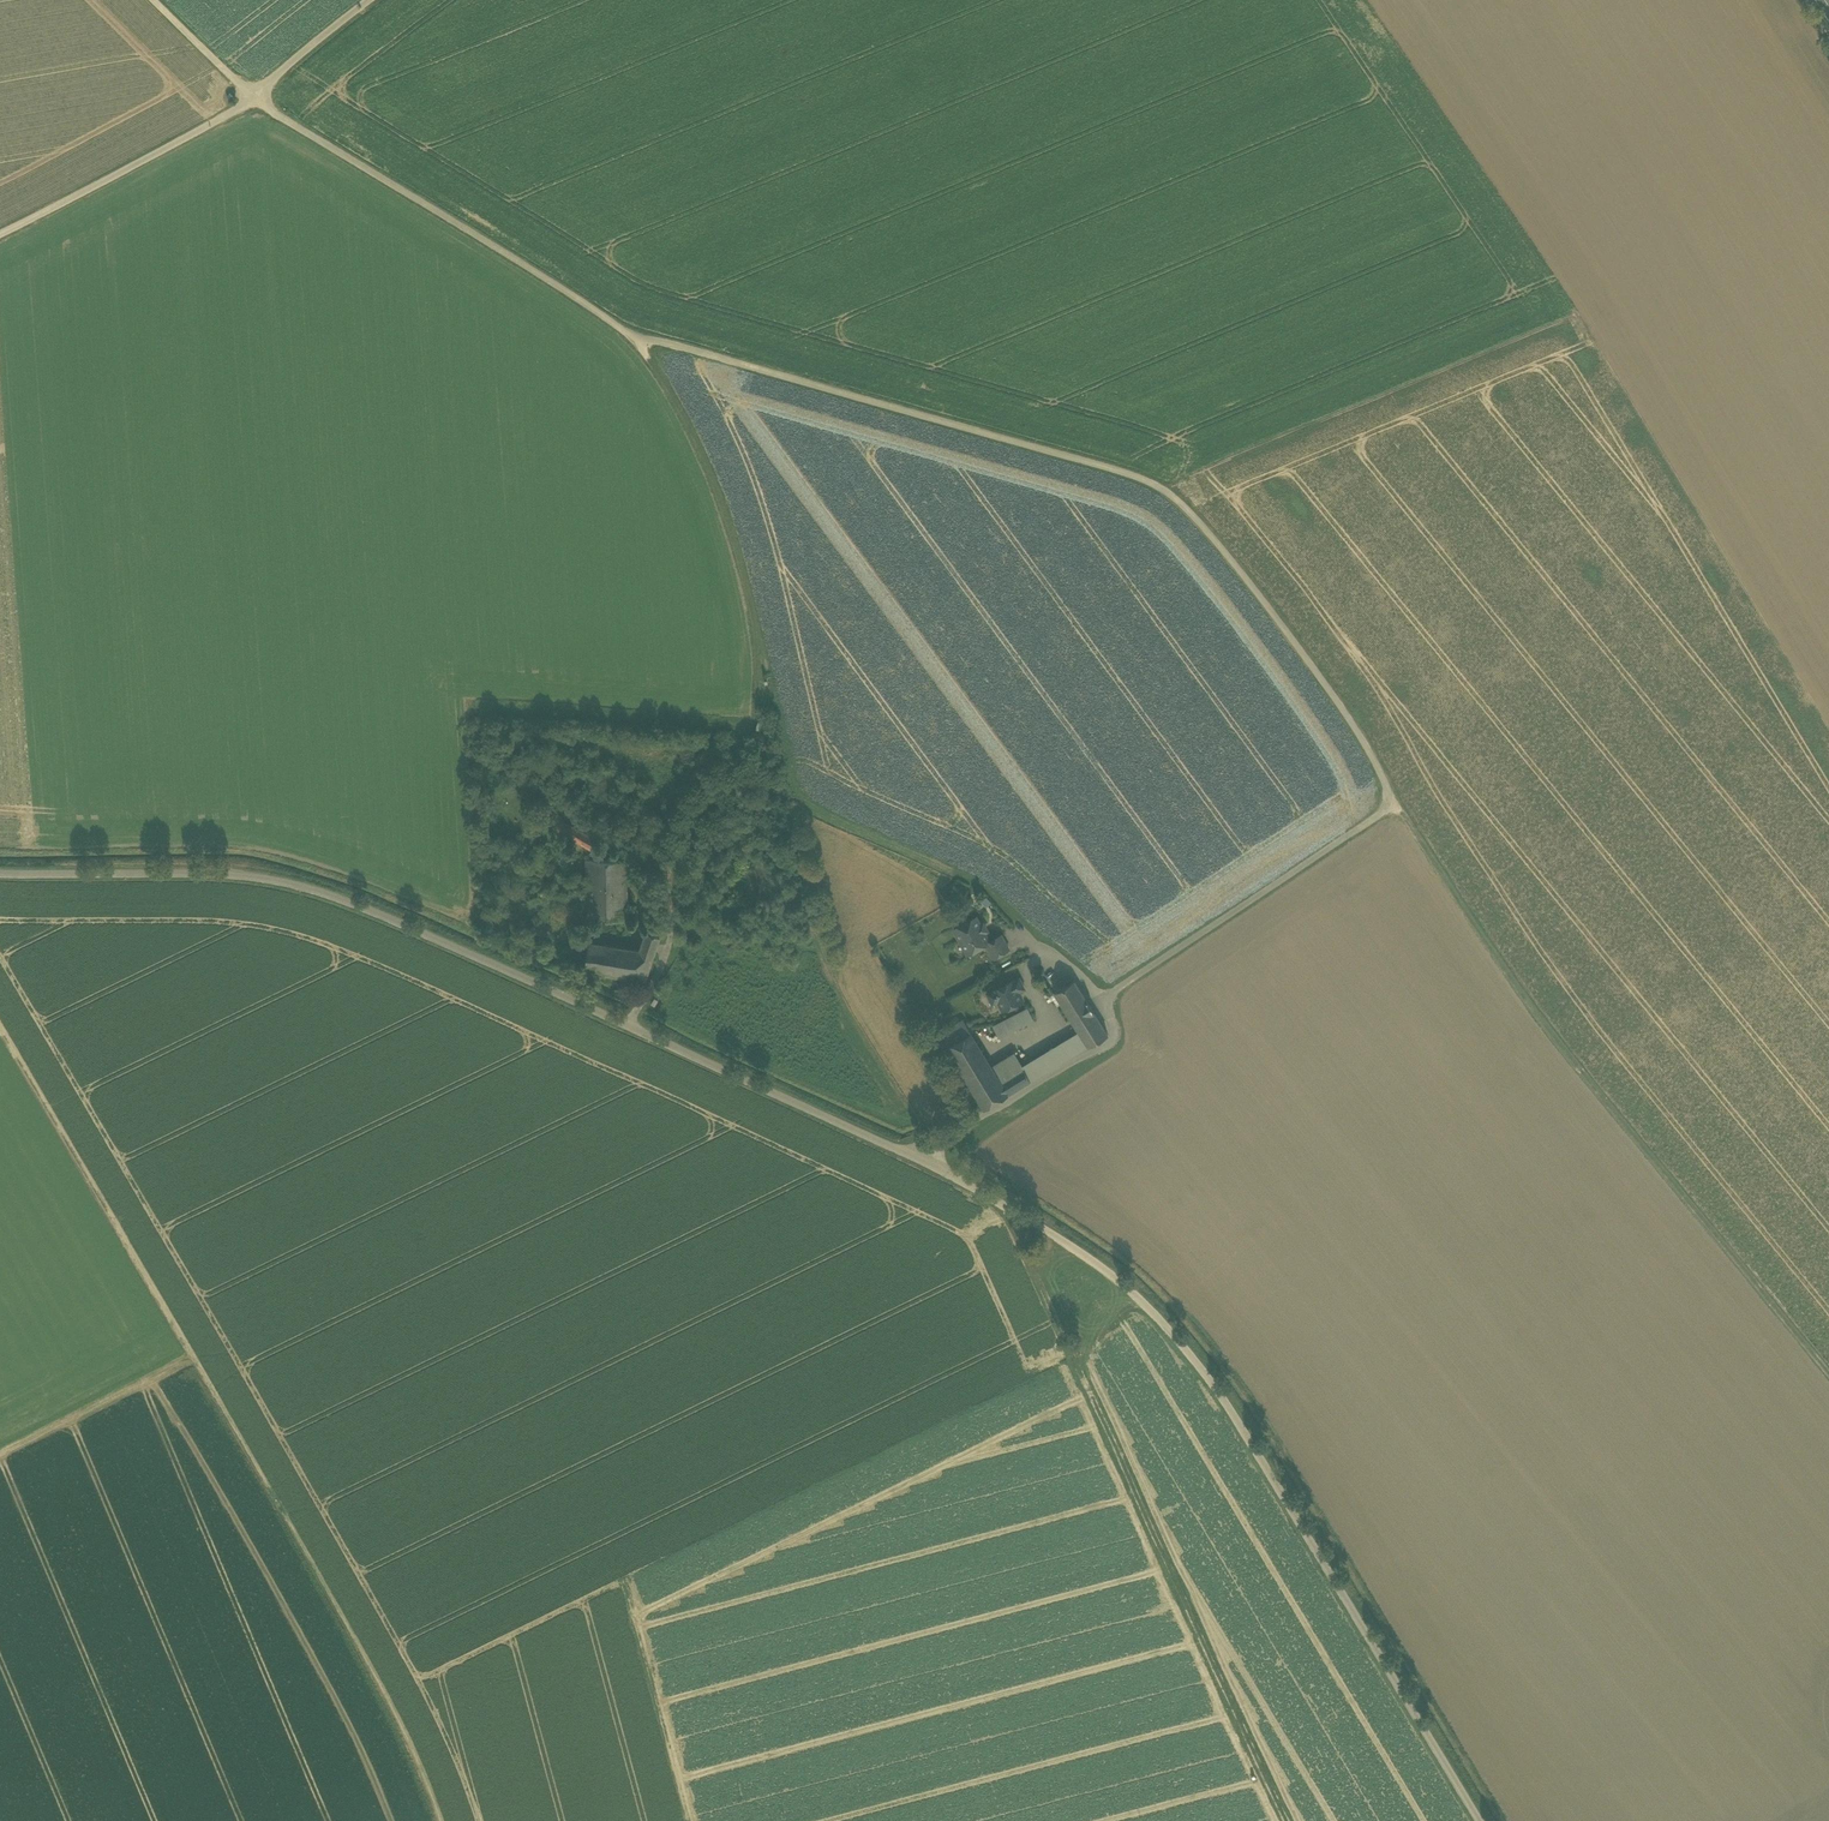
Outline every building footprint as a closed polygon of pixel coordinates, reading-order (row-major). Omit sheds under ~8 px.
[(548,825),(586,845),(591,837),(553,816),(548,825)] [(585,858),(586,917),(619,917),(618,857),(585,858)] [(954,928),(967,952),(985,943),(989,940),(984,931),(987,929),(983,922),(980,923),(976,916),(954,928)] [(585,970),(645,979),(659,936),(645,931),(638,949),(587,942),(585,970)] [(985,943),(993,956),(1009,948),(1001,934),(989,940),(985,943)] [(999,1000),(1003,1009),(1022,999),(1018,991),(1024,988),(1019,977),(987,992),(992,1003),(999,1000)] [(1054,991),(1080,1032),(1088,1046),(1108,1034),(1074,979),(1054,991)] [(993,1024),(999,1034),(1032,1017),(1027,1007),(993,1024)] [(938,1034),(946,1047),(971,1032),(963,1019),(938,1034)] [(984,1109),(1008,1094),(1000,1081),(991,1066),(971,1032),(946,1047),(984,1109)] [(1030,1081),(1088,1046),(1080,1032),(1022,1067),(1030,1081)] [(991,1066),(1000,1081),(1021,1068),(1012,1053),(991,1066)] [(1008,1094),(1030,1081),(1022,1067),(1021,1068),(1000,1081),(1008,1094)]
